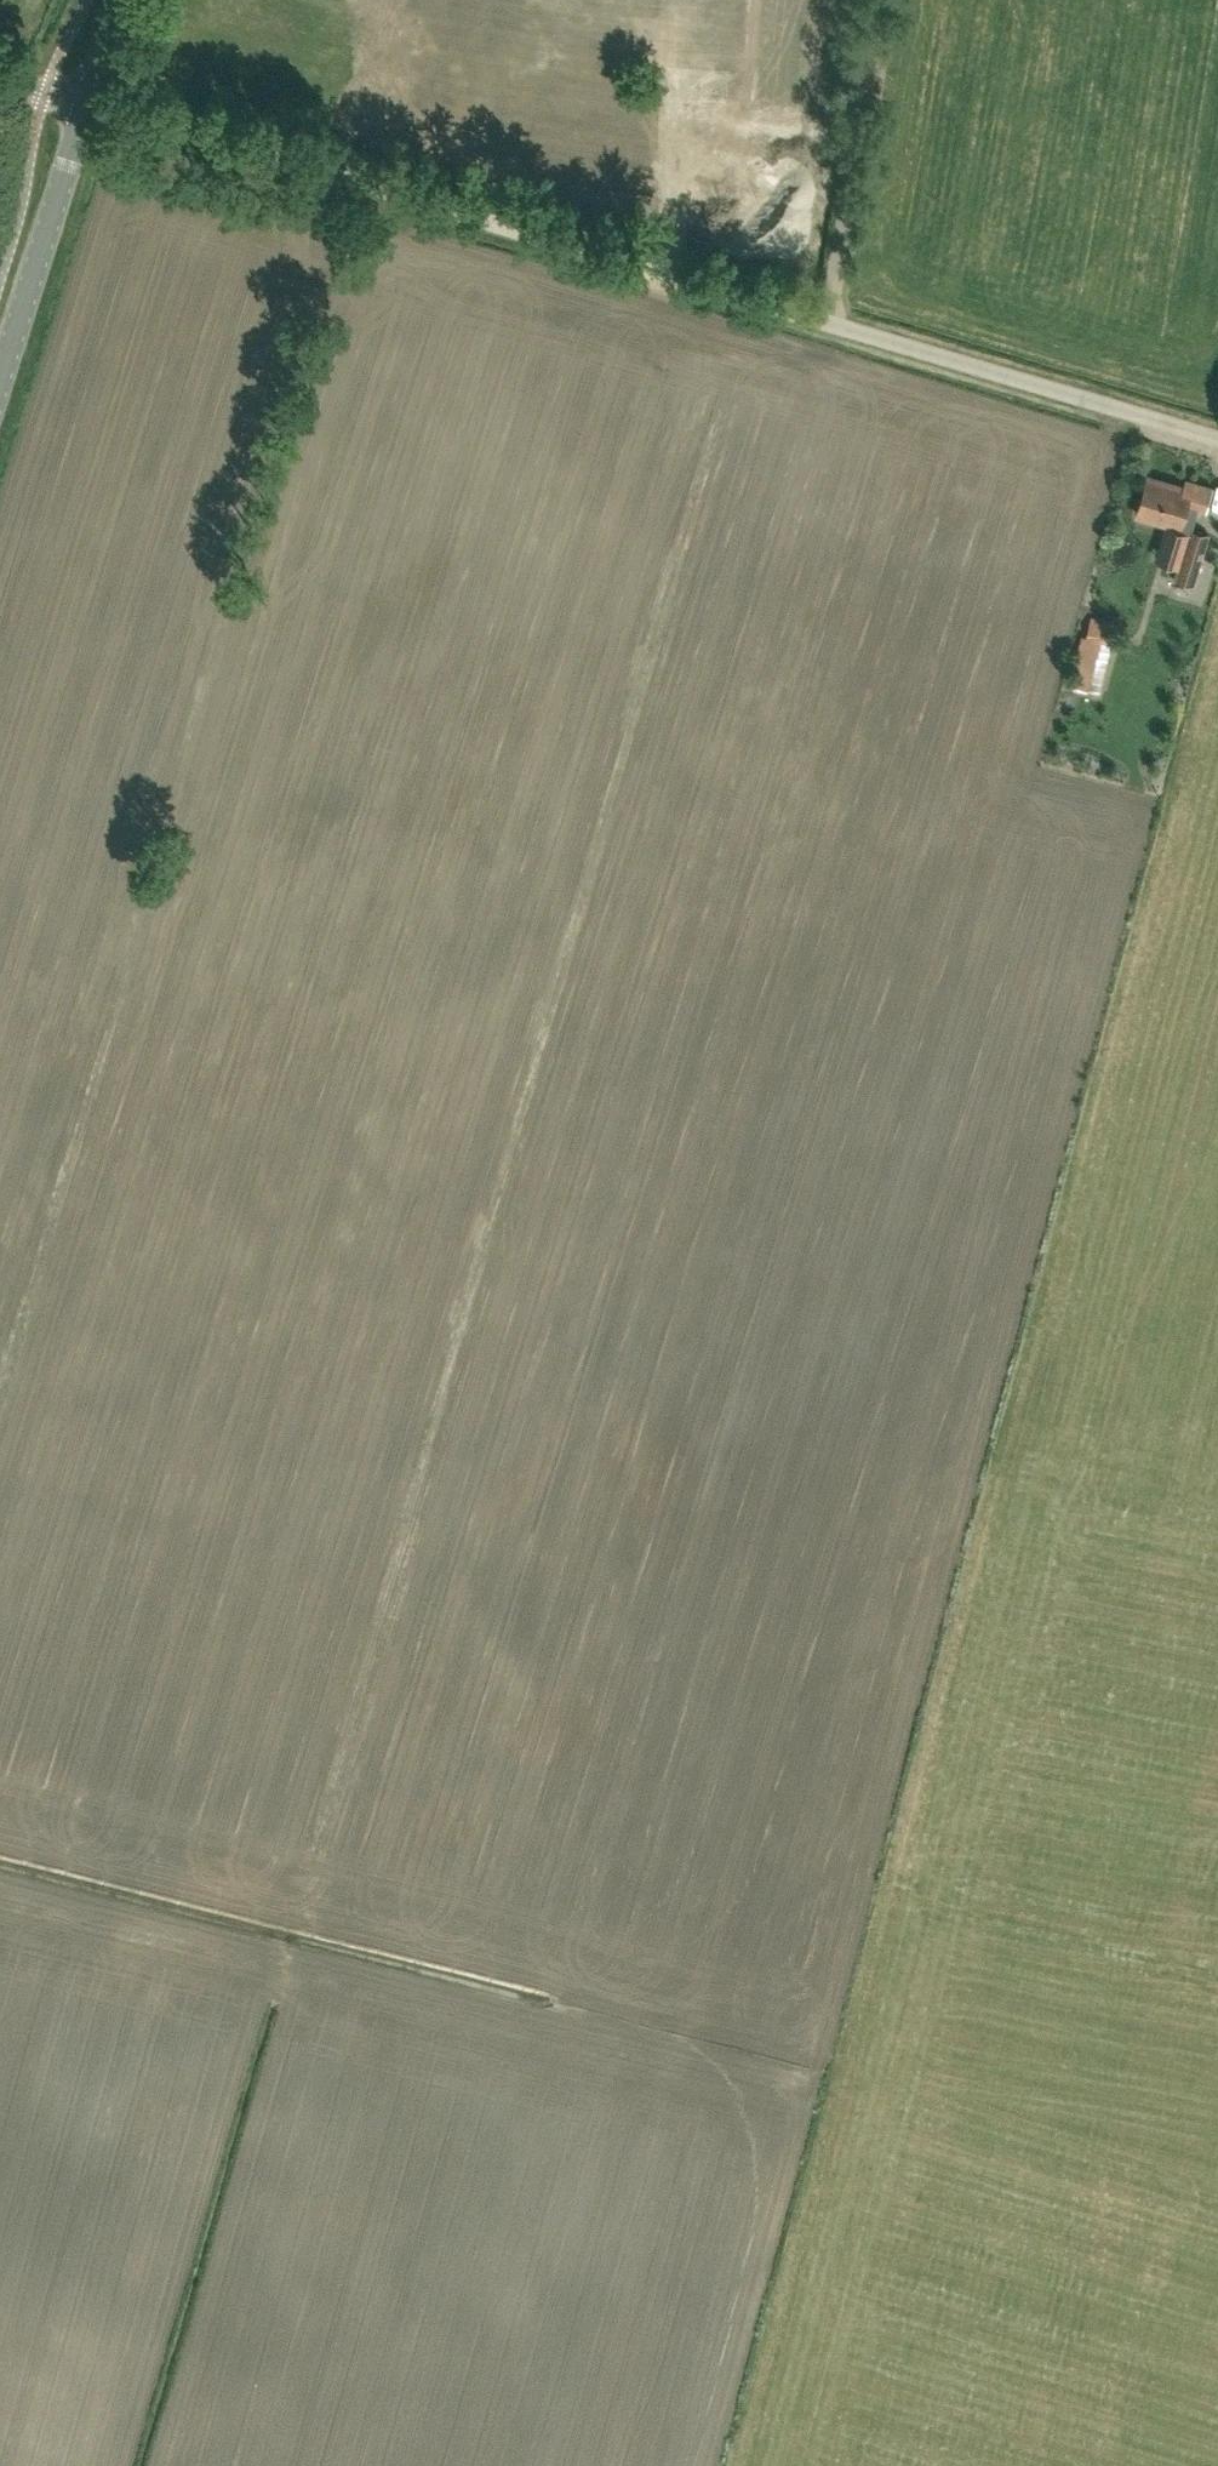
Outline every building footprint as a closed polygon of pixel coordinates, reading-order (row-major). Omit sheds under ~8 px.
[(1182,550),(1178,563),(1173,579),(1194,585),(1209,533),(1191,528),(1197,507),(1206,510),(1212,489),(1184,481),(1182,486),(1148,476),(1137,512),(1167,521),(1160,543),(1182,550)] [(1097,689),(1109,643),(1114,622),(1090,616),(1086,633),(1084,633),(1071,683),(1097,689)]
